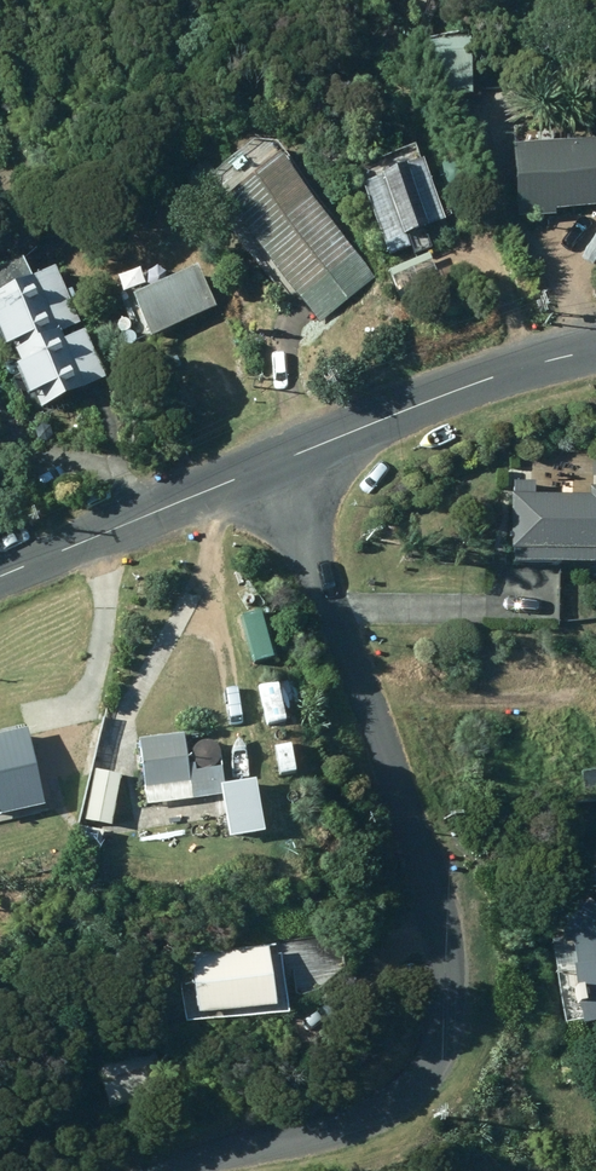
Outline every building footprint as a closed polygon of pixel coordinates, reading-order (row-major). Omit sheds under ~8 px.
[(434,94),(475,92),(472,37),(432,39),(434,94)] [(517,145),(522,216),(556,213),(555,206),(595,202),(595,138),(517,145)] [(226,197),(319,321),(377,278),(283,154),(226,197)] [(363,178),(390,254),(452,231),(426,156),(363,178)] [(145,243),(106,272),(119,289),(157,260),(145,243)] [(401,263),(413,289),(441,277),(428,249),(401,263)] [(56,266),(35,275),(26,255),(0,267),(0,327),(8,345),(13,343),(22,362),(16,364),(30,393),(35,391),(42,406),(107,377),(56,266)] [(198,264),(134,295),(154,335),(218,304),(198,264)] [(131,334),(145,329),(142,321),(128,326),(131,334)] [(591,487),(591,490),(536,491),(535,481),(514,481),(515,562),(578,561),(578,549),(595,549),(595,487),(591,487)] [(272,688),(291,681),(281,659),(263,668),(272,688)] [(28,726),(0,733),(0,814),(47,804),(28,726)] [(139,736),(143,787),(189,784),(190,792),(214,790),(212,767),(196,768),(195,763),(189,764),(188,732),(139,736)] [(249,812),(244,773),(223,775),(228,815),(249,812)] [(73,845),(101,849),(104,828),(76,824),(73,845)] [(595,1020),(595,901),(570,904),(587,1021),(595,1020)] [(201,1013),(278,1005),(273,949),(196,956),(201,1013)] [(113,1108),(171,1088),(155,1039),(96,1057),(113,1108)]
